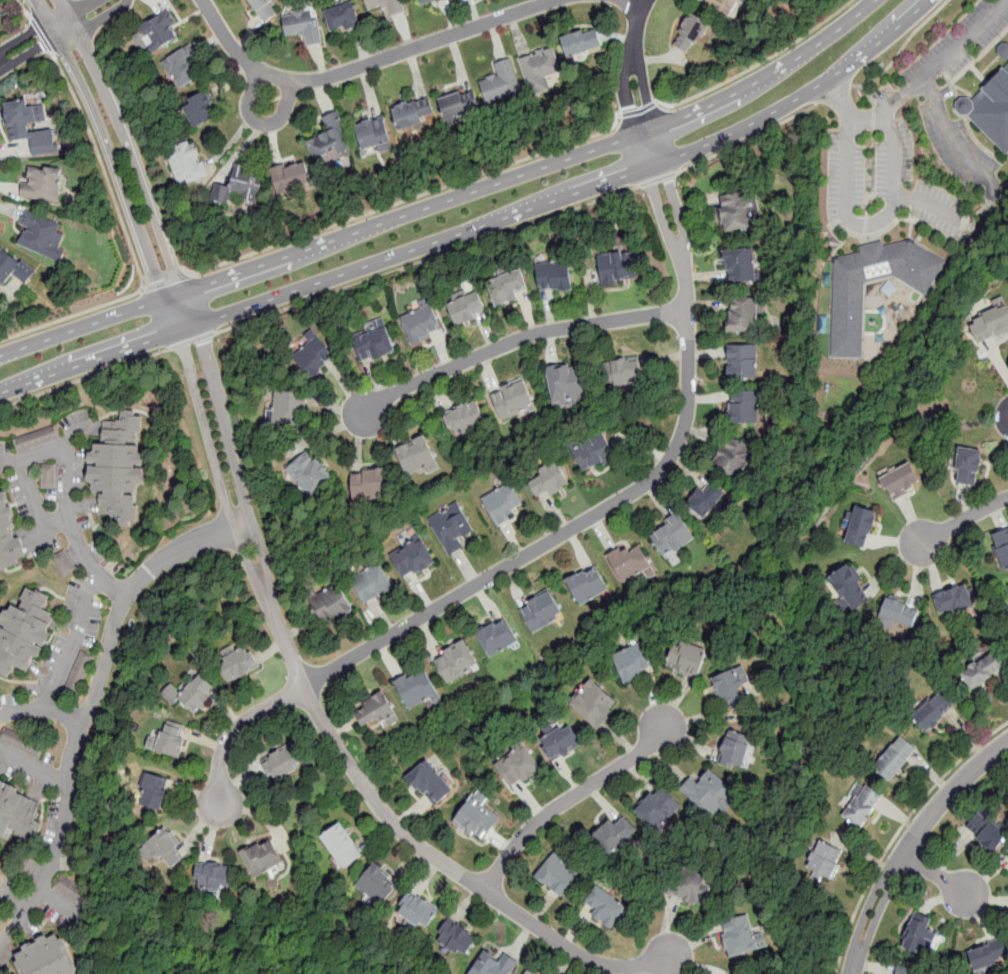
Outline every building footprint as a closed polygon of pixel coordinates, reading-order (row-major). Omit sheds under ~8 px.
[(279,11),(270,0),(247,0),(264,23),(279,11)] [(368,13),(386,8),(388,17),(404,13),(400,0),(364,0),(368,13)] [(705,4),(729,20),(743,0),(708,0),(705,4)] [(323,10),(331,34),(361,25),(353,1),(323,10)] [(322,44),(315,10),(281,16),(285,38),(302,35),(305,47),(322,44)] [(708,22),(691,11),(671,43),(688,54),(708,22)] [(135,27),(147,54),(180,39),(168,13),(135,27)] [(567,59),(602,48),(595,27),(560,38),(567,59)] [(1005,40),(996,49),(1007,61),(1007,44),(1005,40)] [(199,76),(191,63),(198,59),(188,44),(161,62),(179,90),(199,76)] [(554,48),(519,59),(529,92),(549,86),(547,78),(562,74),(554,48)] [(494,64),(497,75),(480,80),(487,107),(522,97),(511,59),(494,64)] [(965,111),(1007,68),(1007,154),(965,111)] [(445,118),(479,111),(475,89),(441,96),(445,118)] [(193,129),(219,114),(205,90),(180,104),(193,129)] [(424,121),(416,98),(392,107),(399,129),(424,121)] [(30,140),(29,133),(28,125),(45,123),(43,106),(28,107),(27,100),(4,102),(9,142),(30,140)] [(314,160),(349,149),(338,113),(323,118),(328,134),(308,140),(314,160)] [(362,153),(392,145),(384,115),(354,123),(362,153)] [(56,129),(60,151),(32,156),(30,140),(29,133),(56,129)] [(178,187),(207,178),(195,141),(166,150),(178,187)] [(311,183),(304,161),(271,172),(278,194),(311,183)] [(257,204),(261,171),(232,167),(229,187),(218,185),(217,198),(257,204)] [(59,170),(24,169),(24,200),(58,201),(59,170)] [(760,226),(754,200),(751,201),(749,192),(724,197),(726,209),(723,210),(728,233),(760,226)] [(26,212),(14,246),(56,260),(68,227),(26,212)] [(834,359),(865,359),(866,284),(895,277),(928,297),(949,263),(913,241),(835,260),(834,359)] [(35,273),(2,247),(0,250),(0,280),(5,284),(13,274),(26,285),(35,273)] [(758,282),(755,249),(725,252),(727,273),(730,272),(731,284),(758,282)] [(638,279),(634,253),(599,258),(603,288),(619,285),(618,281),(638,279)] [(574,289),(570,261),(537,266),(541,291),(554,289),(554,292),(574,289)] [(523,271),(489,282),(497,308),(520,300),(518,294),(529,290),(523,271)] [(486,310),(479,294),(449,305),(458,327),(477,320),(475,315),(486,310)] [(761,332),(759,299),(738,300),(738,312),(733,312),(734,333),(761,332)] [(979,344),(989,340),(1007,331),(1007,304),(981,315),(983,319),(977,322),(979,326),(973,328),(979,344)] [(442,329),(433,305),(402,318),(415,347),(433,339),(430,334),(442,329)] [(368,329),(385,325),(383,317),(366,322),(368,329)] [(397,353),(387,326),(353,338),(362,363),(374,358),(375,361),(397,353)] [(335,357),(318,337),(294,359),(313,381),(328,367),(326,365),(335,357)] [(760,380),(759,346),(731,347),(731,380),(760,380)] [(640,362),(631,363),(631,361),(606,364),(608,384),(617,383),(617,386),(639,383),(638,376),(642,376),(640,362)] [(588,399),(581,367),(549,374),(555,406),(588,399)] [(536,408),(526,383),(493,396),(503,421),(536,408)] [(298,426),(300,408),(307,409),(308,395),(276,392),(273,424),(298,426)] [(761,425),(760,393),(733,393),(733,425),(761,425)] [(485,420),(478,402),(445,415),(451,430),(455,429),(458,436),(479,428),(477,423),(485,420)] [(138,524),(138,508),(134,508),(135,498),(125,497),(125,495),(137,495),(137,485),(142,485),(143,471),(134,470),(135,467),(144,467),(144,457),(139,457),(139,448),(127,447),(128,444),(137,444),(137,434),(141,434),(142,418),(136,418),(136,413),(121,412),(121,423),(104,422),(103,443),(107,443),(107,447),(95,446),(95,455),(89,455),(89,465),(98,466),(98,469),(89,468),(88,484),(93,484),(93,493),(105,493),(105,496),(100,496),(100,516),(117,517),(117,528),(130,529),(131,524),(138,524)] [(54,442),(62,440),(57,426),(49,428),(54,442)] [(47,445),(54,442),(49,428),(42,431),(47,445)] [(40,447),(47,445),(42,431),(35,433),(40,447)] [(33,450),(40,447),(35,433),(28,436),(33,450)] [(619,459),(603,433),(573,451),(585,472),(603,461),(606,466),(619,459)] [(26,452),(33,450),(28,436),(21,438),(26,452)] [(438,464),(426,437),(396,451),(408,478),(438,464)] [(19,455),(26,452),(21,438),(14,441),(19,455)] [(741,479),(742,474),(746,476),(755,448),(727,438),(716,471),(741,479)] [(978,487),(980,475),(982,475),(985,453),(963,449),(959,472),(963,472),(961,485),(978,487)] [(332,479),(317,461),(315,463),(307,454),(288,470),(311,497),(332,479)] [(572,485),(558,463),(542,473),(544,477),(531,485),(539,499),(549,492),(552,497),(572,485)] [(923,483),(912,465),(883,481),(889,491),(891,490),(895,498),(923,483)] [(56,474),(56,466),(42,466),(42,474),(56,474)] [(387,500),(385,469),(364,471),(365,479),(353,480),(354,502),(387,500)] [(56,482),(56,474),(42,474),(41,482),(56,482)] [(56,490),(56,482),(41,482),(41,490),(56,490)] [(524,505),(511,484),(484,501),(498,525),(516,514),(514,511),(524,505)] [(707,521),(728,495),(715,485),(708,494),(702,490),(689,506),(707,521)] [(20,539),(15,541),(10,530),(13,529),(10,520),(14,519),(10,509),(8,510),(2,494),(0,495),(0,568),(2,573),(19,566),(17,562),(27,558),(20,539)] [(459,504),(430,521),(449,554),(463,546),(459,541),(475,532),(459,504)] [(859,507),(848,544),(867,550),(871,536),(873,536),(880,514),(859,507)] [(666,558),(676,552),(678,554),(697,541),(679,514),(666,523),(669,527),(653,539),(666,558)] [(995,536),(1007,531),(1007,573),(995,536)] [(437,565),(423,541),(392,559),(403,579),(414,573),(417,577),(437,565)] [(653,569),(641,548),(631,553),(630,551),(623,554),(621,551),(609,558),(626,585),(653,569)] [(69,558),(65,551),(53,558),(57,565),(69,558)] [(73,566),(69,558),(57,565),(61,572),(73,566)] [(394,590),(379,565),(351,581),(366,606),(394,590)] [(77,573),(73,566),(61,572),(64,580),(77,573)] [(833,578),(849,567),(872,601),(857,612),(833,578)] [(611,592),(597,569),(569,585),(583,608),(611,592)] [(353,612),(338,585),(310,601),(323,624),(334,617),(336,621),(353,612)] [(978,608),(969,587),(937,599),(943,616),(956,612),(957,616),(978,608)] [(27,590),(21,602),(23,603),(19,612),(12,608),(9,615),(5,613),(0,623),(0,650),(0,673),(9,678),(14,667),(27,674),(34,658),(38,661),(50,636),(46,634),(55,617),(44,611),(49,600),(27,590)] [(564,616),(551,593),(531,604),(532,607),(522,613),(534,636),(559,622),(558,619),(564,616)] [(888,601),(882,617),(914,629),(920,612),(888,601)] [(492,660),(520,644),(509,625),(499,631),(496,626),(478,637),(492,660)] [(478,666),(465,642),(444,654),(446,657),(436,663),(449,687),(475,672),(473,669),(478,666)] [(644,645),(615,658),(626,683),(644,675),(643,672),(654,667),(644,645)] [(667,667),(675,647),(684,650),(686,645),(709,653),(700,679),(667,667)] [(260,668),(252,654),(249,656),(245,649),(224,661),(226,665),(220,669),(229,686),(260,668)] [(82,653),(79,660),(93,666),(96,659),(82,653)] [(1007,668),(995,676),(997,679),(974,693),(964,676),(999,654),(1007,668)] [(79,660),(76,667),(89,673),(93,666),(79,660)] [(76,667),(73,674),(86,680),(89,673),(76,667)] [(733,711),(750,703),(744,689),(753,685),(745,668),(715,680),(724,702),(728,701),(733,711)] [(440,696),(425,671),(397,688),(411,713),(440,696)] [(73,674),(69,681),(83,687),(86,680),(73,674)] [(214,689),(202,677),(180,701),(196,717),(210,701),(206,698),(214,689)] [(69,681),(66,688),(80,694),(83,687),(69,681)] [(593,682),(571,706),(599,731),(614,714),(611,711),(618,704),(593,682)] [(66,688),(63,695),(77,701),(80,694),(66,688)] [(397,718),(384,693),(364,704),(368,712),(358,718),(365,730),(377,723),(380,728),(397,718)] [(916,720),(943,694),(956,708),(945,718),(947,721),(931,736),(916,720)] [(180,760),(186,741),(182,740),(185,727),(169,722),(165,734),(163,734),(157,753),(180,760)] [(583,746),(572,728),(565,733),(563,730),(544,741),(549,750),(546,752),(553,764),(583,746)] [(5,729),(0,739),(0,744),(5,746),(12,732),(5,729)] [(19,735),(12,732),(5,746),(12,749),(19,735)] [(719,766),(736,771),(736,768),(745,771),(752,747),(749,746),(751,738),(731,733),(725,753),(723,752),(719,766)] [(25,738),(19,735),(12,749),(19,752),(25,738)] [(32,742),(25,738),(19,752),(26,755),(32,742)] [(877,771),(903,739),(919,751),(894,784),(877,771)] [(39,745),(32,742),(26,755),(33,759),(39,745)] [(46,748),(39,745),(33,759),(40,762),(46,748)] [(302,766),(290,745),(261,762),(271,780),(274,778),(278,786),(298,774),(295,770),(302,766)] [(544,772),(526,747),(497,768),(512,789),(522,782),(525,785),(544,772)] [(454,793),(428,762),(409,779),(435,809),(454,793)] [(713,820),(736,795),(711,772),(699,786),(692,780),(681,791),(713,820)] [(160,813),(170,781),(148,775),(143,791),(145,792),(141,807),(160,813)] [(6,837),(9,829),(27,837),(42,805),(17,793),(18,790),(0,782),(0,834),(6,837)] [(657,834),(683,809),(663,788),(637,814),(657,834)] [(870,788),(884,797),(876,810),(878,811),(864,832),(846,820),(859,800),(862,801),(870,788)] [(485,842),(501,820),(478,804),(476,807),(470,803),(456,822),(485,842)] [(1007,837),(1007,835),(980,813),(968,828),(980,837),(979,839),(996,853),(1007,837)] [(594,840),(612,823),(617,828),(626,820),(639,833),(613,859),(594,840)] [(340,826),(321,840),(345,872),(364,858),(340,826)] [(181,847),(166,830),(145,849),(161,865),(164,862),(172,871),(185,860),(176,850),(181,847)] [(284,866),(271,842),(242,858),(255,882),(284,866)] [(823,845),(844,854),(838,867),(841,868),(834,883),(811,872),(823,845)] [(37,867),(41,860),(28,853),(25,860),(37,867)] [(564,900),(581,877),(554,856),(537,879),(564,900)] [(33,874),(37,867),(25,860),(21,868),(33,874)] [(357,889),(375,866),(400,887),(381,909),(357,889)] [(230,890),(232,870),(206,867),(206,871),(197,870),(196,883),(200,884),(199,891),(222,894),(223,889),(230,890)] [(29,881),(33,874),(21,868),(17,875),(29,881)] [(706,909),(714,890),(707,887),(709,882),(685,871),(679,884),(670,880),(663,895),(697,909),(698,906),(706,909)] [(69,881),(62,877),(54,890),(61,894),(69,881)] [(75,885),(69,881),(61,894),(67,898),(75,885)] [(82,889),(75,885),(67,898),(73,902),(82,889)] [(88,893),(82,889),(73,902),(80,906),(88,893)] [(614,932),(629,911),(599,889),(588,905),(598,912),(594,918),(614,932)] [(95,897),(88,893),(80,906),(86,910),(95,897)] [(400,918),(405,910),(402,909),(410,894),(439,910),(428,930),(421,927),(420,929),(400,918)] [(101,902),(95,897),(86,910),(93,915),(101,902)] [(920,954),(922,949),(932,953),(940,935),(929,931),(934,919),(918,913),(904,947),(920,954)] [(3,926),(0,924),(0,914),(8,921),(3,926)] [(758,955),(756,947),(759,946),(749,916),(724,924),(728,936),(725,937),(733,962),(758,955)] [(449,921),(479,939),(467,959),(460,954),(458,957),(435,944),(449,921)] [(63,942),(59,944),(57,939),(16,960),(23,973),(73,973),(78,971),(63,942)] [(1006,939),(1007,944),(1007,956),(999,959),(1000,963),(979,971),(972,952),(1006,939)] [(519,965),(504,955),(499,962),(486,954),(472,973),(513,973),(519,965)] [(920,970),(901,966),(899,973),(919,973),(920,970)]
